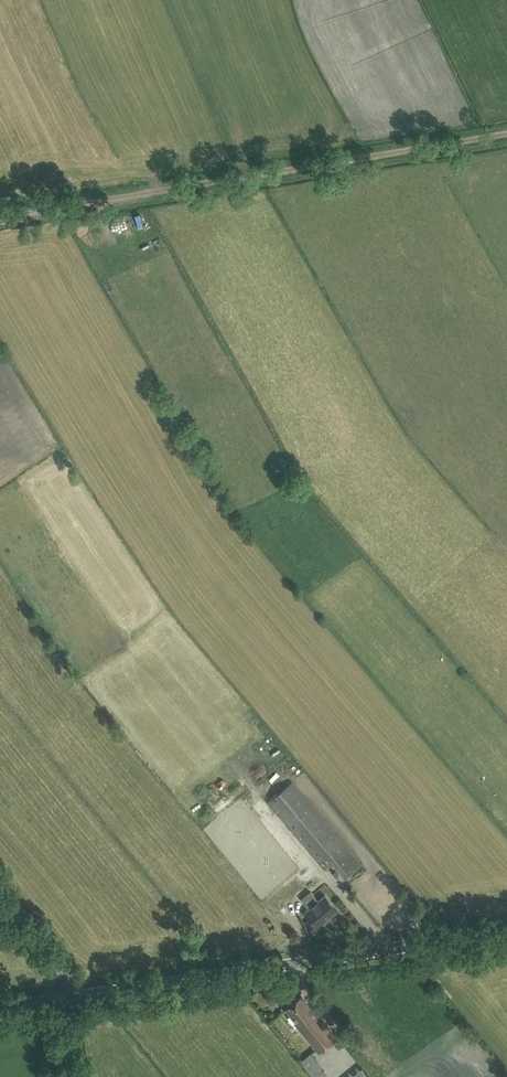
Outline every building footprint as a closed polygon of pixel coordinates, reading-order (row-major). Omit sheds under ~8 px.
[(344,876),(361,862),(292,782),(268,802),(325,869),(332,862),(344,876)] [(258,811),(246,822),(250,826),(262,816),(258,811)] [(269,848),(273,845),(293,870),(299,865),(305,872),(309,868),(283,835),(275,841),(272,838),(265,843),(269,848)] [(322,883),(312,870),(299,879),(300,881),(294,885),(302,897),(322,883)] [(301,899),(308,909),(305,912),(310,919),(306,922),(314,931),(325,922),(324,920),(338,909),(326,894),(318,901),(310,891),(301,899)] [(312,1009),(301,996),(286,1009),(296,1022),(295,1023),(319,1052),(337,1037),(313,1008),(312,1009)] [(321,1067),(311,1053),(301,1060),(311,1074),(321,1067)] [(364,1066),(350,1076),(373,1076),(364,1066)]
